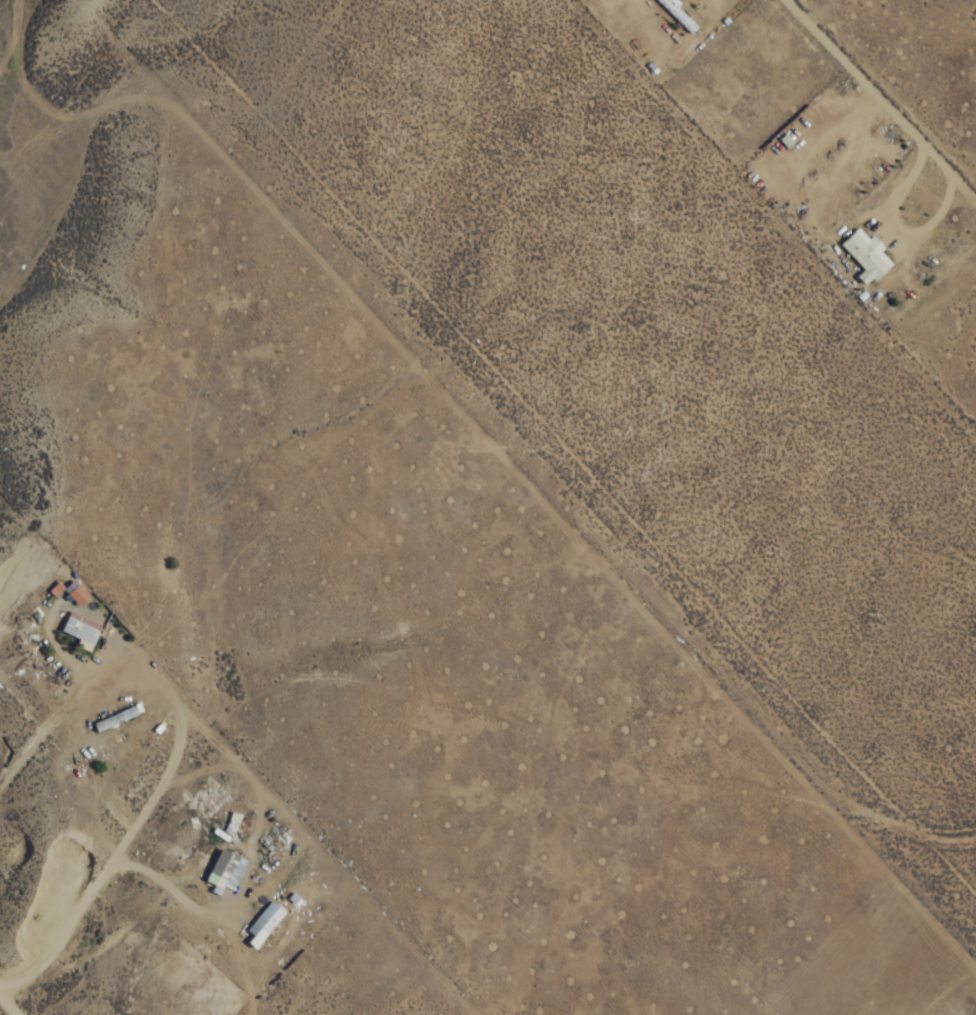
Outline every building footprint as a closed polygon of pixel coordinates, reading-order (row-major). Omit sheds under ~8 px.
[(836,243),(860,269),(852,276),(862,287),(888,263),(877,251),(880,248),(869,235),(865,239),(854,227),(836,243)] [(90,596),(74,579),(64,589),(79,606),(90,596)] [(54,597),(64,588),(59,582),(49,590),(54,597)] [(60,631),(93,645),(102,625),(69,611),(60,631)] [(200,880),(210,885),(208,891),(217,895),(222,884),(231,887),(243,860),(216,847),(200,880)]
